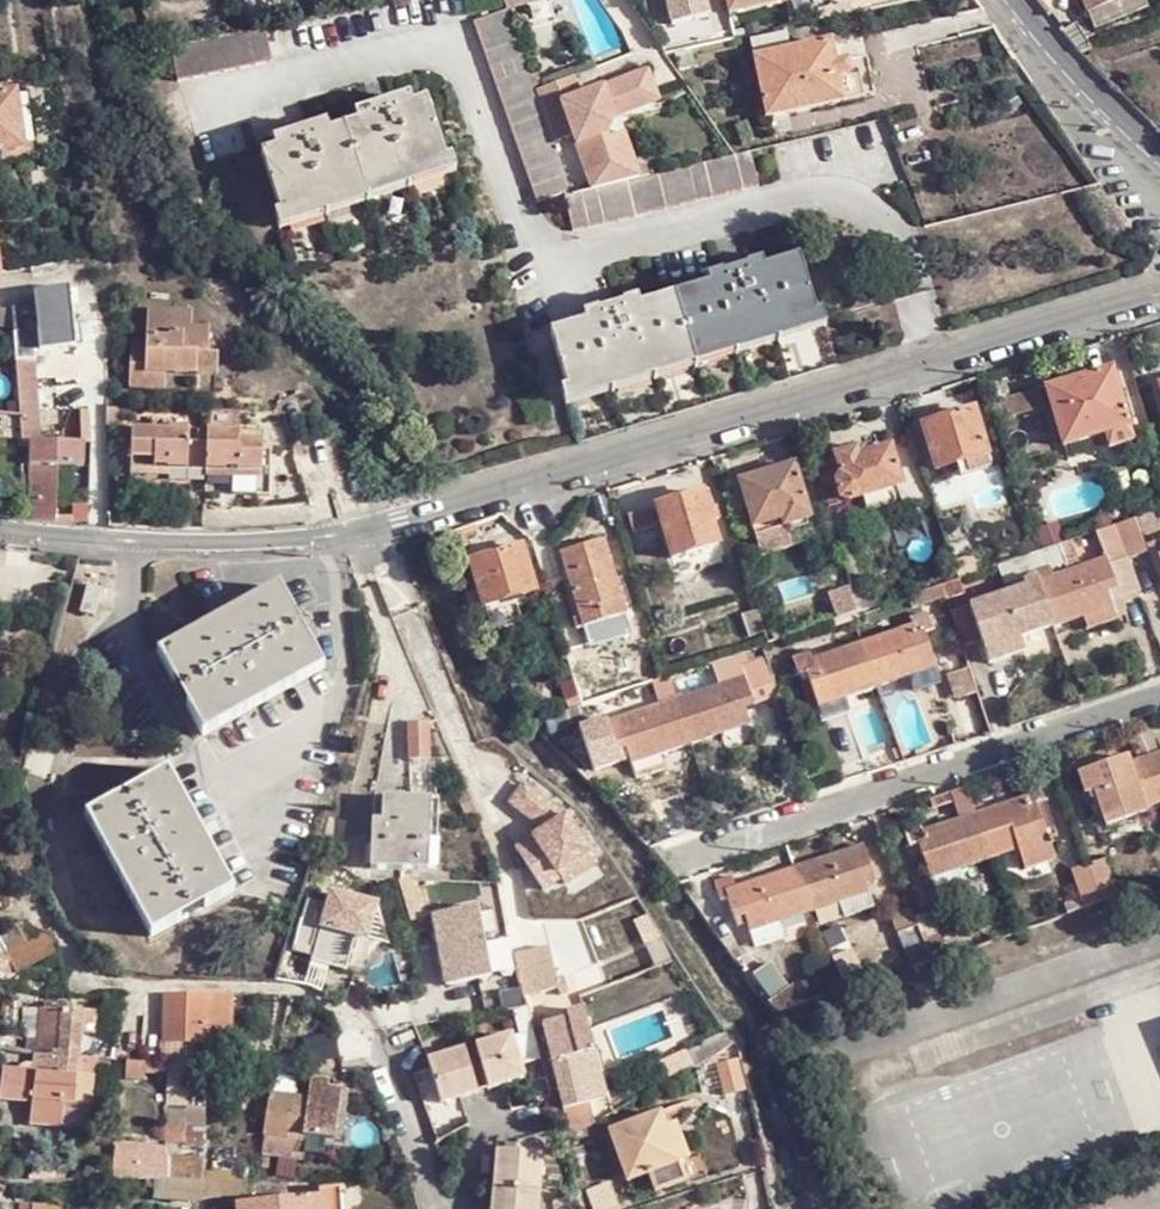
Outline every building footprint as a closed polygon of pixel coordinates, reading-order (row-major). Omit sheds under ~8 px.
[(507,11),(550,0),(503,0),(507,11)] [(730,16),(786,2),(786,0),(727,0),(730,16)] [(1044,14),(1063,0),(1034,0),(1044,14)] [(1142,0),(1084,0),(1094,26),(1145,7),(1142,0)] [(551,134),(507,11),(476,22),(536,195),(569,184),(551,134)] [(1062,35),(1079,55),(1093,50),(1076,22),(1062,35)] [(264,30),(234,36),(168,52),(177,86),(270,62),(264,30)] [(833,44),(755,61),(767,119),(878,96),(870,58),(837,65),(833,44)] [(27,154),(19,94),(0,96),(0,158),(27,154)] [(280,148),(267,153),(288,214),(446,160),(426,98),(413,102),(409,96),(358,111),(361,121),(333,129),(330,122),(278,140),(280,148)] [(759,185),(750,153),(734,156),(700,166),(641,181),(628,185),(610,190),(574,200),(569,201),(576,235),(759,185)] [(581,317),(548,326),(566,387),(811,321),(793,259),(757,268),(756,261),(702,276),(704,284),(637,301),(635,294),(580,309),(581,317)] [(11,311),(5,310),(0,309),(0,329),(12,330),(11,311)] [(12,330),(14,372),(30,372),(24,311),(11,311),(12,330)] [(162,390),(163,374),(164,366),(174,365),(173,374),(195,375),(196,356),(206,356),(205,352),(207,332),(189,331),(190,314),(144,314),(141,342),(127,343),(125,388),(162,390)] [(196,356),(195,375),(214,377),(217,353),(205,352),(206,356),(196,356)] [(164,366),(163,374),(173,374),(174,365),(164,366)] [(20,441),(29,441),(40,441),(34,371),(30,372),(14,372),(20,441)] [(1114,372),(1048,392),(1064,448),(1107,435),(1131,428),(1114,372)] [(1039,392),(1003,402),(1008,419),(1043,408),(1039,392)] [(973,412),(923,427),(937,470),(956,465),(961,478),(991,469),(973,412)] [(1135,443),(1131,428),(1107,435),(1111,450),(1135,443)] [(129,431),(127,470),(167,472),(223,477),(229,478),(233,478),(255,480),(258,454),(259,438),(129,431)] [(29,470),(56,469),(85,471),(85,443),(40,441),(29,441),(29,470)] [(858,450),(817,462),(831,508),(903,486),(892,449),(861,458),(858,450)] [(233,478),(229,478),(228,500),(266,503),(269,455),(258,454),(255,480),(233,478)] [(795,468),(739,485),(761,556),(789,548),(784,529),(811,522),(795,468)] [(28,524),(56,525),(56,469),(29,470),(28,524)] [(167,472),(127,470),(127,476),(165,480),(167,472)] [(704,495),(659,509),(674,559),(720,546),(704,495)] [(57,519),(86,518),(86,500),(57,500),(57,519)] [(652,510),(629,517),(633,528),(654,521),(652,510)] [(1135,520),(1118,525),(1130,560),(1146,554),(1138,528),(1135,520)] [(1130,560),(1118,525),(1094,533),(1103,563),(1108,561),(1111,569),(1131,562),(1130,560)] [(605,542),(562,555),(583,630),(628,617),(605,542)] [(1061,545),(1031,555),(1038,575),(1050,571),(1067,564),(1061,545)] [(523,548),(471,564),(485,609),(536,594),(523,548)] [(1038,575),(1031,555),(1003,564),(1009,583),(1038,575)] [(1041,584),(1054,628),(1114,609),(1109,592),(1117,589),(1111,569),(1108,561),(1103,563),(1053,580),(1041,584)] [(1038,575),(1041,584),(1053,580),(1050,571),(1038,575)] [(874,583),(850,591),(856,614),(881,605),(874,583)] [(103,588),(88,584),(81,611),(97,615),(103,588)] [(996,648),(1054,628),(1041,584),(972,608),(972,610),(981,637),(991,634),(996,648)] [(157,654),(203,737),(325,670),(279,588),(157,654)] [(841,619),(853,614),(856,614),(850,591),(834,596),(841,619)] [(748,638),(765,633),(758,610),(741,616),(748,638)] [(972,610),(953,615),(961,643),(981,637),(972,610)] [(864,645),(880,690),(939,671),(928,637),(936,634),(931,617),(913,622),(915,628),(864,645)] [(818,710),(880,690),(864,645),(811,662),(809,655),(792,660),(797,679),(806,675),(818,710)] [(751,648),(737,654),(739,663),(747,661),(748,664),(755,661),(751,648)] [(760,701),(778,695),(766,658),(755,661),(748,664),(760,701)] [(597,703),(629,692),(619,664),(588,674),(597,703)] [(674,702),(691,746),(751,727),(746,712),(754,709),(743,679),(674,702)] [(674,702),(606,724),(616,752),(627,749),(632,764),(691,746),(674,702)] [(428,756),(427,718),(404,718),(405,756),(428,756)] [(616,752),(606,724),(606,722),(583,728),(593,758),(616,752)] [(1137,729),(1149,760),(1159,757),(1159,746),(1152,723),(1137,729)] [(1149,760),(1159,789),(1159,791),(1159,757),(1149,760)] [(1094,789),(1106,824),(1159,806),(1159,791),(1159,789),(1149,760),(1100,776),(1089,779),(1094,789)] [(1086,791),(1094,789),(1089,779),(1100,776),(1097,768),(1080,774),(1086,791)] [(88,816),(150,936),(232,892),(168,772),(88,816)] [(1025,793),(1028,800),(1033,798),(1037,808),(1046,805),(1041,788),(1025,793)] [(1028,800),(975,817),(981,837),(988,860),(1017,851),(1022,870),(1052,860),(1047,841),(1037,808),(1033,798),(1028,800)] [(371,822),(371,869),(426,872),(428,802),(382,799),(381,823),(371,822)] [(1046,805),(1037,808),(1047,841),(1056,838),(1046,805)] [(917,837),(919,847),(930,879),(988,860),(981,837),(975,817),(925,834),(917,837)] [(911,849),(919,847),(917,837),(925,834),(922,827),(905,832),(911,849)] [(795,869),(810,911),(866,893),(862,878),(872,875),(864,847),(795,869)] [(1101,862),(1088,866),(1091,878),(1099,904),(1115,899),(1101,862)] [(1091,878),(1088,866),(1073,872),(1082,902),(1085,908),(1099,904),(1091,878)] [(751,931),(810,911),(795,869),(726,892),(736,920),(746,917),(751,931)] [(424,908),(439,980),(490,969),(475,898),(424,908)] [(1062,908),(1064,916),(1085,908),(1082,902),(1062,908)] [(924,942),(917,928),(897,936),(911,971),(932,963),(924,942)] [(0,981),(0,985),(56,957),(46,936),(6,957),(7,958),(0,981)] [(924,942),(932,963),(944,959),(935,938),(924,942)] [(336,977),(360,966),(349,941),(325,951),(336,977)] [(770,966),(754,978),(772,1005),(789,994),(770,966)] [(228,996),(164,996),(165,1043),(229,1043),(229,995),(228,996)] [(606,1115),(612,1112),(584,1006),(568,1011),(569,1023),(595,1124),(600,1120),(606,1115)] [(34,1051),(77,1055),(84,1014),(42,1007),(34,1051)] [(544,1028),(568,1130),(595,1124),(569,1023),(544,1028)] [(687,1047),(696,1064),(723,1050),(713,1032),(687,1047)] [(479,1051),(492,1092),(528,1082),(515,1039),(479,1051)] [(40,1098),(61,1101),(70,1102),(77,1055),(34,1051),(31,1068),(13,1065),(9,1093),(40,1098)] [(466,1052),(429,1065),(430,1069),(441,1105),(478,1095),(466,1052)] [(727,1095),(748,1090),(740,1056),(718,1062),(727,1095)] [(147,1062),(138,1060),(127,1059),(125,1078),(145,1080),(147,1062)] [(166,1104),(188,1106),(190,1064),(169,1063),(166,1104)] [(328,1076),(311,1073),(310,1080),(328,1083),(328,1076)] [(310,1080),(305,1100),(292,1098),(270,1094),(268,1094),(261,1140),(302,1147),(303,1140),(306,1123),(335,1127),(342,1085),(328,1083),(310,1080)] [(348,1086),(342,1085),(335,1127),(306,1123),(303,1140),(338,1147),(348,1086)] [(56,1124),(61,1101),(40,1098),(35,1119),(56,1124)] [(165,1104),(164,1144),(188,1144),(188,1122),(188,1106),(166,1104),(165,1104)] [(117,1115),(111,1181),(136,1181),(138,1148),(133,1147),(136,1117),(117,1115)] [(629,1185),(647,1178),(659,1174),(664,1192),(685,1184),(661,1117),(611,1136),(629,1185)] [(188,1122),(188,1144),(207,1143),(206,1122),(188,1122)] [(136,1181),(157,1181),(164,1181),(164,1152),(138,1148),(136,1181)] [(524,1191),(546,1193),(554,1161),(510,1150),(505,1164),(498,1184),(524,1191)] [(164,1181),(197,1181),(206,1181),(207,1154),(164,1152),(164,1181)] [(659,1174),(647,1178),(653,1195),(664,1192),(659,1174)] [(594,1208),(622,1208),(620,1200),(616,1200),(609,1179),(588,1187),(594,1208)] [(164,1181),(157,1181),(157,1195),(197,1196),(197,1181),(164,1181)] [(260,1208),(339,1208),(337,1188),(315,1189),(316,1198),(260,1204),(260,1208)] [(545,1197),(524,1191),(498,1188),(497,1197),(494,1208),(542,1208),(545,1197)]
